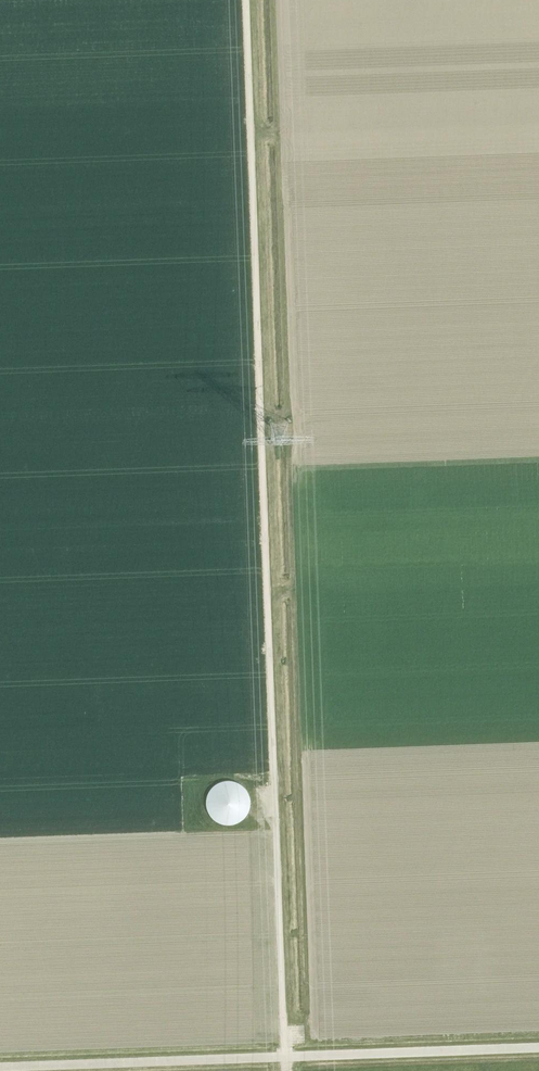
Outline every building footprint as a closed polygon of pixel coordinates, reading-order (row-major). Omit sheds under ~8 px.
[(247,791),(246,789),(244,788),(243,786),(241,785),(240,784),(238,783),(236,782),(234,781),(233,781),(231,780),(229,780),(227,780),(225,781),(223,781),(221,781),(219,782),(217,783),(216,784),(214,785),(213,786),(211,788),(210,790),(209,791),(208,793),(207,795),(207,797),(206,799),(206,801),(206,803),(206,805),(206,807),(207,809),(207,810),(208,812),(209,814),(210,816),(211,817),(213,818),(214,820),(216,821),(217,822),(219,823),(221,824),(223,824),(225,824),(227,825),(229,825),(231,824),(233,824),(235,824),(236,823),(238,822),(240,821),(241,820),(244,818),(245,817),(246,815),(247,813),(248,812),(249,810),(249,808),(250,806),(250,804),(250,802),(250,800),(250,798),(249,796),(249,795),(248,793),(247,791)]
